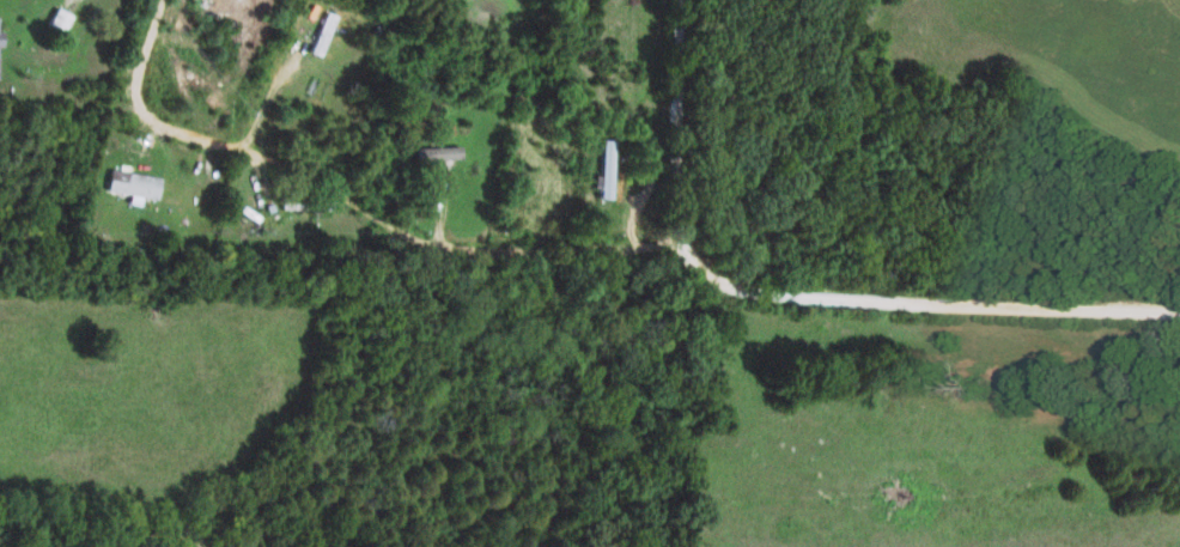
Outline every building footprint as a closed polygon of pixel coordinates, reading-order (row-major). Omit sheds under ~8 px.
[(65,15),(49,6),(40,23),(56,31),(65,15)] [(597,197),(610,197),(611,139),(599,138),(597,197)] [(459,157),(459,145),(415,146),(416,159),(459,157)] [(153,198),(156,174),(106,169),(104,190),(126,192),(125,202),(136,203),(137,197),(153,198)] [(331,198),(280,197),(279,208),(331,209),(331,198)]
